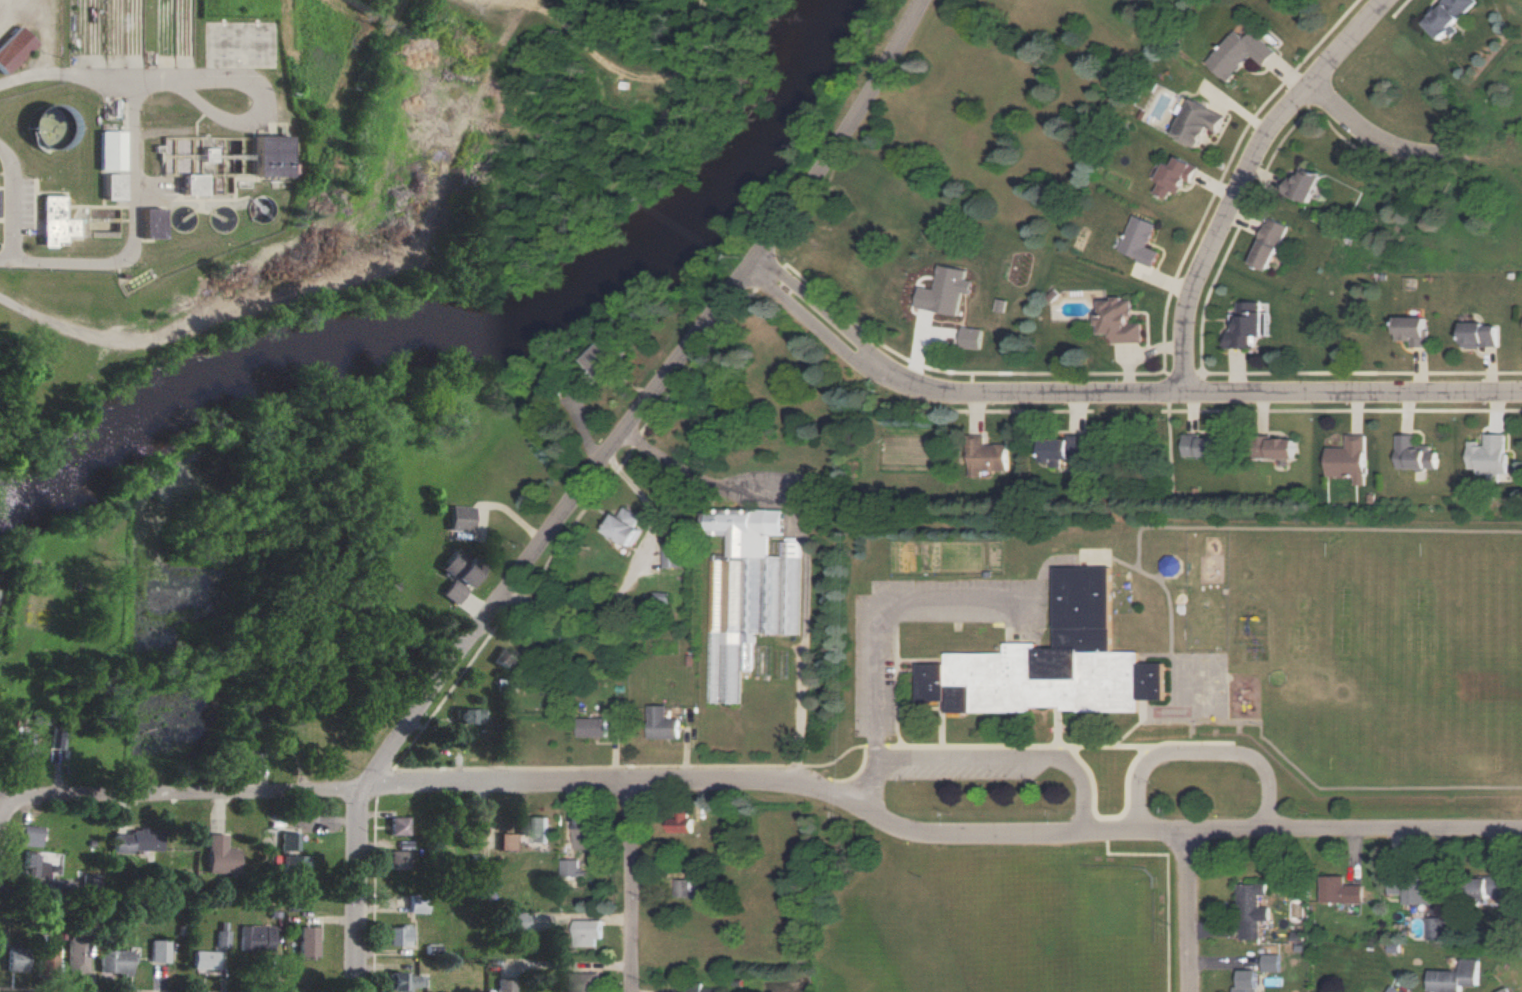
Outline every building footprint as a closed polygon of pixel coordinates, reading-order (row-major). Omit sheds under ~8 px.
[(1439,39),(1446,33),(1450,37),(1458,30),(1452,24),(1477,1),(1476,0),(1445,0),(1422,21),(1439,39)] [(18,27),(0,43),(0,72),(2,75),(35,44),(18,27)] [(1251,54),(1264,66),(1276,51),(1252,30),(1245,38),(1235,29),(1206,62),(1228,81),(1251,54)] [(1225,114),(1191,98),(1173,136),(1198,148),(1208,128),(1217,132),(1225,114)] [(121,171),(121,132),(98,131),(98,171),(121,171)] [(282,136),(249,136),(248,176),(282,177),(282,136)] [(1168,198),(1172,190),(1178,194),(1185,179),(1191,182),(1198,166),(1177,156),(1172,165),(1165,162),(1157,180),(1160,182),(1155,192),(1168,198)] [(1321,174),(1300,166),(1295,180),(1287,177),(1282,192),(1311,202),(1321,174)] [(102,199),(120,200),(121,175),(103,174),(102,199)] [(180,195),(201,195),(200,175),(179,175),(180,195)] [(40,247),(53,247),(53,242),(63,242),(63,237),(75,237),(75,219),(61,219),(62,196),(40,196),(40,247)] [(140,238),(161,238),(160,208),(140,209),(140,238)] [(1157,224),(1134,215),(1119,252),(1155,265),(1160,251),(1148,246),(1157,224)] [(1289,226),(1270,217),(1249,262),(1268,270),(1289,226)] [(922,287),(918,308),(959,315),(963,291),(971,293),(974,281),(966,279),(968,269),(941,265),(936,289),(922,287)] [(1143,342),(1143,323),(1133,323),(1132,299),(1123,299),(1123,298),(1100,298),(1100,314),(1096,314),(1096,325),(1101,325),(1101,333),(1112,333),(1112,343),(1143,342)] [(1232,313),(1232,331),(1226,331),(1226,348),(1255,348),(1255,335),(1268,335),(1268,312),(1260,312),(1260,302),(1238,301),(1238,314),(1232,313)] [(1412,346),(1428,346),(1428,317),(1396,316),(1396,339),(1412,340),(1412,346)] [(1498,325),(1485,326),(1485,322),(1462,322),(1463,347),(1498,346),(1498,325)] [(960,346),(981,349),(984,330),(963,327),(960,346)] [(629,352),(612,333),(583,358),(600,378),(629,352)] [(1469,442),(1469,468),(1477,468),(1477,474),(1489,474),(1489,480),(1501,480),(1501,474),(1506,474),(1507,433),(1485,433),(1485,442),(1469,442)] [(1042,461),(1052,462),(1052,467),(1062,467),(1062,459),(1087,459),(1087,434),(1069,434),(1069,439),(1043,438),(1042,461)] [(1200,438),(1200,434),(1184,434),(1184,456),(1226,456),(1226,437),(1200,438)] [(1327,475),(1355,476),(1355,484),(1366,485),(1366,434),(1347,434),(1347,447),(1328,447),(1327,475)] [(1436,467),(1436,444),(1416,445),(1415,434),(1397,434),(1398,468),(1436,467)] [(1009,444),(986,443),(986,435),(971,435),(970,477),(983,477),(983,470),(1009,470),(1009,444)] [(1295,438),(1270,438),(1269,457),(1295,458),(1295,438)] [(607,532),(634,546),(643,529),(638,526),(643,516),(622,505),(607,532)] [(472,531),(472,507),(450,506),(449,531),(472,531)] [(708,702),(739,702),(740,670),(751,670),(752,641),(756,641),(756,633),(800,634),(801,541),(781,540),(780,556),(769,556),(769,535),(783,535),(783,510),(710,509),(710,535),(727,535),(727,555),(710,555),(708,702)] [(664,567),(685,567),(684,542),(664,542),(664,567)] [(440,569),(467,589),(482,568),(455,548),(440,569)] [(1111,567),(1055,566),(1055,648),(1037,648),(1037,643),(1005,642),(1005,653),(945,652),(945,664),(919,663),(919,699),(946,700),(946,711),(1032,712),(1032,706),(1060,706),(1060,710),(1137,711),(1137,699),(1165,699),(1165,663),(1138,662),(1138,652),(1110,651),(1111,567)] [(456,605),(466,590),(451,580),(441,595),(456,605)] [(654,602),(669,603),(670,592),(655,592),(654,602)] [(503,668),(513,653),(505,648),(495,663),(503,668)] [(649,738),(680,738),(680,718),(666,718),(667,705),(649,705),(649,738)] [(457,708),(457,724),(484,724),(484,709),(457,708)] [(608,718),(579,717),(579,736),(608,737),(608,718)] [(29,771),(30,732),(13,732),(12,771),(29,771)] [(52,749),(62,749),(62,732),(52,732),(52,749)] [(669,832),(692,832),(691,811),(680,811),(680,818),(669,818),(669,832)] [(548,816),(535,817),(536,843),(549,843),(548,816)] [(575,816),(575,849),(593,849),(592,816),(575,816)] [(389,835),(408,835),(409,817),(390,817),(389,835)] [(41,847),(42,827),(22,826),(21,846),(41,847)] [(161,852),(161,831),(130,831),(130,834),(114,834),(114,852),(161,852)] [(280,850),(298,851),(298,833),(280,832),(280,850)] [(500,833),(500,850),(515,850),(516,834),(500,833)] [(207,873),(237,873),(238,850),(225,849),(225,834),(207,834),(207,873)] [(36,851),(23,851),(22,884),(46,885),(46,862),(35,861),(36,851)] [(409,869),(409,851),(390,851),(390,869),(409,869)] [(307,885),(308,855),(284,855),(284,885),(307,885)] [(579,859),(561,859),(562,876),(580,876),(579,859)] [(98,892),(98,875),(83,876),(83,892),(98,892)] [(1322,902),(1363,902),(1362,884),(1344,884),(1344,875),(1321,876),(1322,902)] [(1503,875),(1470,876),(1471,898),(1490,898),(1490,895),(1504,894),(1503,875)] [(673,896),(692,896),(693,880),(674,879),(673,896)] [(1432,904),(1432,879),(1388,879),(1388,894),(1404,894),(1404,904),(1432,904)] [(1239,884),(1239,941),(1260,941),(1260,920),(1270,920),(1270,906),(1259,907),(1259,895),(1267,895),(1267,884),(1239,884)] [(410,913),(428,913),(428,894),(410,895),(410,913)] [(505,913),(505,929),(528,930),(529,913),(505,913)] [(1446,917),(1425,917),(1426,939),(1447,939),(1446,917)] [(601,938),(601,920),(574,919),(574,946),(595,946),(595,938),(601,938)] [(274,951),(274,926),(241,925),(241,950),(274,951)] [(389,945),(411,946),(411,926),(390,926),(389,945)] [(318,957),(318,927),(299,927),(299,957),(318,957)] [(217,930),(216,947),(229,947),(230,931),(217,930)] [(87,975),(86,939),(67,939),(68,975),(87,975)] [(169,963),(169,940),(151,940),(150,962),(169,963)] [(38,971),(57,972),(57,943),(38,942),(38,971)] [(442,945),(428,945),(427,954),(441,954),(442,945)] [(6,972),(27,972),(27,948),(7,947),(6,972)] [(131,951),(100,950),(99,974),(131,974),(131,951)] [(193,969),(219,969),(219,951),(193,951),(193,969)] [(1429,991),(1444,991),(1462,991),(1462,985),(1478,985),(1479,959),(1461,958),(1460,971),(1430,970),(1429,991)] [(1233,987),(1233,991),(1258,991),(1258,970),(1239,969),(1238,987),(1233,987)] [(596,972),(569,972),(569,991),(596,991),(596,972)] [(392,975),(393,991),(411,991),(411,988),(426,987),(426,974),(392,975)] [(500,979),(500,991),(511,991),(510,979),(500,979)] [(700,988),(700,982),(682,983),(682,991),(716,991),(716,988),(700,988)]
